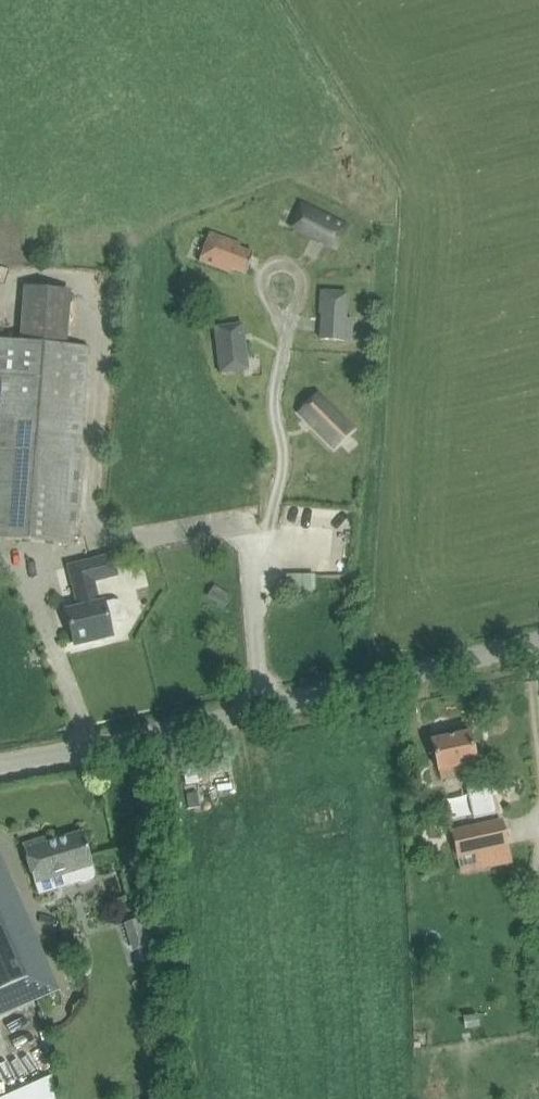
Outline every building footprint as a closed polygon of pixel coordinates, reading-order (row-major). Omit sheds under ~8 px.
[(338,251),(350,225),(301,200),(293,216),(296,218),(290,229),(334,250),(334,249),(338,251)] [(211,232),(200,261),(231,272),(232,268),(246,273),(254,253),(240,248),(241,243),(211,232)] [(20,340),(0,339),(0,538),(74,544),(90,346),(68,344),(72,289),(25,286),(21,340),(20,340)] [(346,341),(349,292),(321,290),(319,313),(321,313),(320,339),(346,341)] [(243,323),(215,327),(220,373),(248,370),(243,323)] [(318,394),(300,412),(335,447),(353,429),(318,394)] [(80,607),(67,610),(74,640),(92,636),(93,640),(113,635),(110,623),(129,619),(129,617),(127,618),(125,607),(122,603),(119,601),(114,600),(105,602),(105,601),(99,603),(94,580),(117,575),(112,555),(76,565),(80,582),(74,584),(80,607)] [(214,587),(208,596),(224,606),(230,596),(214,587)] [(432,741),(437,762),(439,772),(461,767),(473,821),(498,815),(490,780),(482,782),(470,732),(432,741)] [(458,859),(509,846),(502,817),(451,829),(458,859)] [(46,837),(23,844),(30,865),(36,885),(39,895),(82,882),(84,883),(92,881),(95,877),(96,873),(94,867),(90,852),(83,831),(47,842),(46,837)] [(59,990),(0,854),(0,1015),(59,990)] [(123,870),(126,883),(137,881),(135,868),(123,870)] [(134,914),(111,919),(117,944),(139,940),(134,914)]
